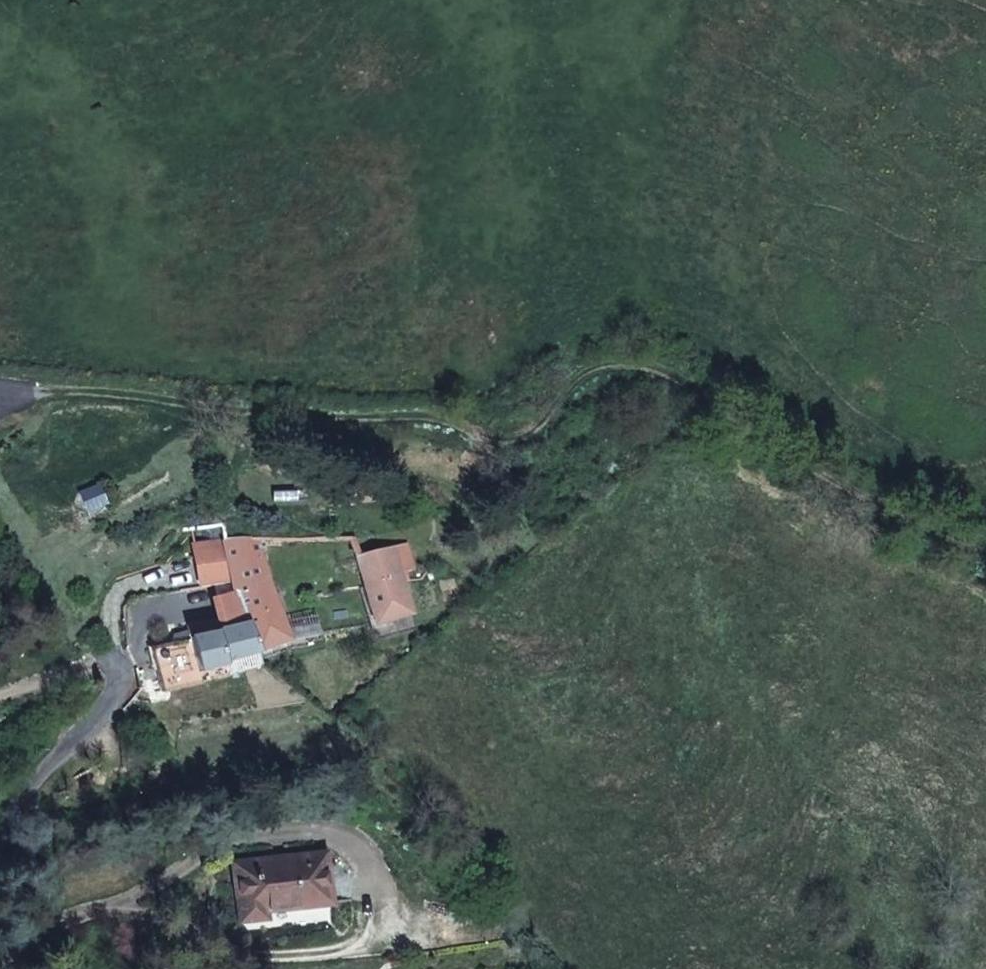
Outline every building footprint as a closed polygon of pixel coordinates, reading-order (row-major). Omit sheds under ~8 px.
[(105,505),(98,486),(79,494),(86,512),(105,505)] [(284,620),(259,538),(225,538),(233,581),(234,589),(257,651),(289,640),(284,620)] [(413,613),(396,547),(357,556),(375,625),(413,613)] [(260,662),(257,651),(234,589),(233,581),(231,581),(182,589),(189,630),(176,633),(172,643),(149,648),(161,691),(213,678),(261,665),(260,662)] [(289,640),(320,635),(314,613),(284,620),(289,640)] [(213,687),(262,674),(261,665),(213,678),(213,687)] [(331,904),(326,855),(236,864),(242,921),(266,918),(265,911),(331,904)]
